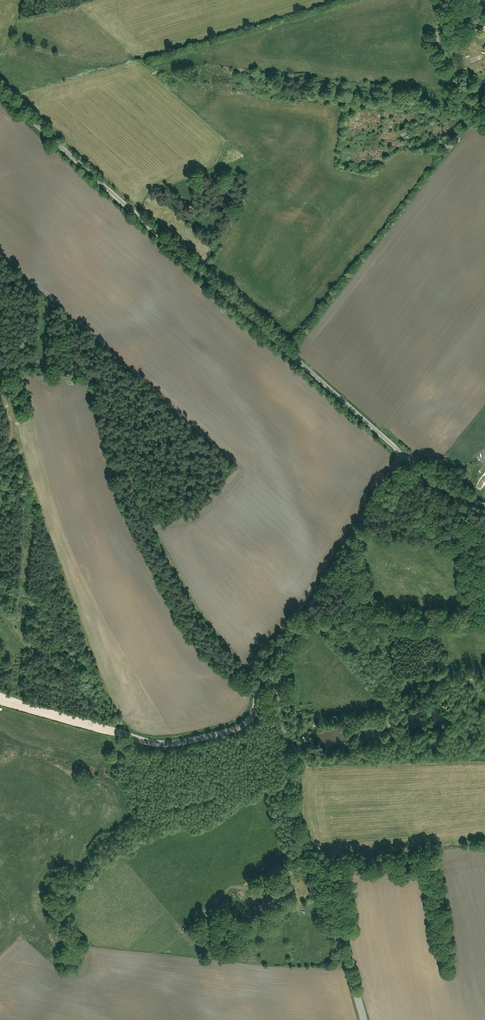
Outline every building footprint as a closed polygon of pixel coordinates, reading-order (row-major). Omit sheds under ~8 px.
[(29,394),(19,397),(26,418),(30,417),(28,411),(34,410),(29,394)] [(276,902),(282,900),(277,890),(271,893),(271,892),(261,896),(266,908),(276,903),(276,902)]
